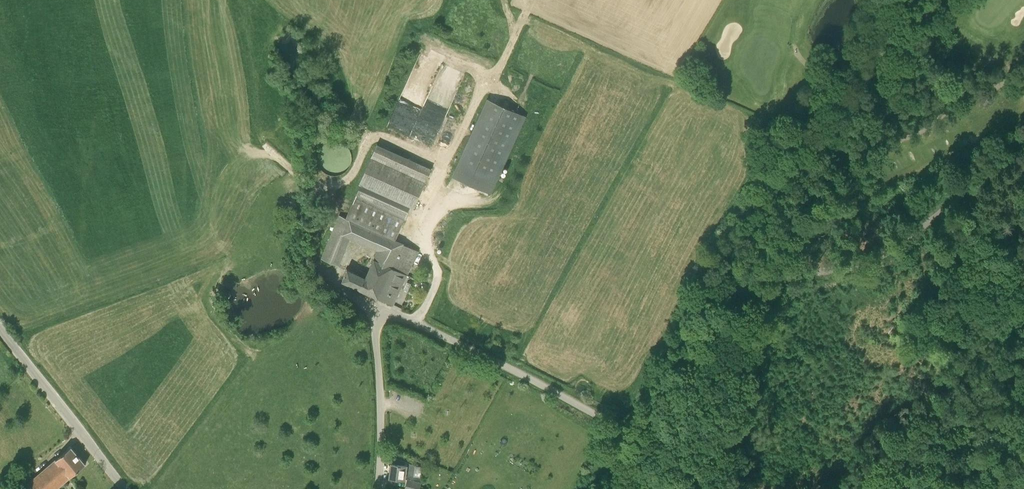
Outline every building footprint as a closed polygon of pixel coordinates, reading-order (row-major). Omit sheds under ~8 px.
[(491,194),(526,116),(487,99),(452,176),(491,194)] [(411,136),(431,146),(450,109),(439,103),(434,114),(431,113),(428,120),(425,119),(421,126),(416,124),(411,136)] [(326,142),(321,144),(317,149),(315,154),(314,159),(316,165),(319,169),(323,173),(329,175),(334,175),(339,173),(344,169),(347,165),(348,159),(348,154),(346,148),(342,144),(337,142),(331,141),(326,142)] [(425,182),(431,169),(377,144),(359,184),(361,185),(355,197),(346,218),(343,216),(336,222),(321,258),(339,265),(350,237),(378,250),(371,264),(382,269),(370,294),(378,297),(392,267),(407,274),(418,251),(395,240),(410,207),(413,208),(425,182)] [(342,280),(370,294),(382,269),(371,264),(367,274),(360,270),(358,274),(348,269),(342,280)] [(393,305),(407,274),(392,267),(378,297),(393,305)] [(85,464),(71,446),(56,459),(29,482),(36,488),(55,488),(70,476),(85,464)] [(415,465),(404,461),(392,456),(389,477),(405,479),(406,475),(413,476),(415,465)] [(408,479),(405,488),(419,488),(421,482),(408,479)]
